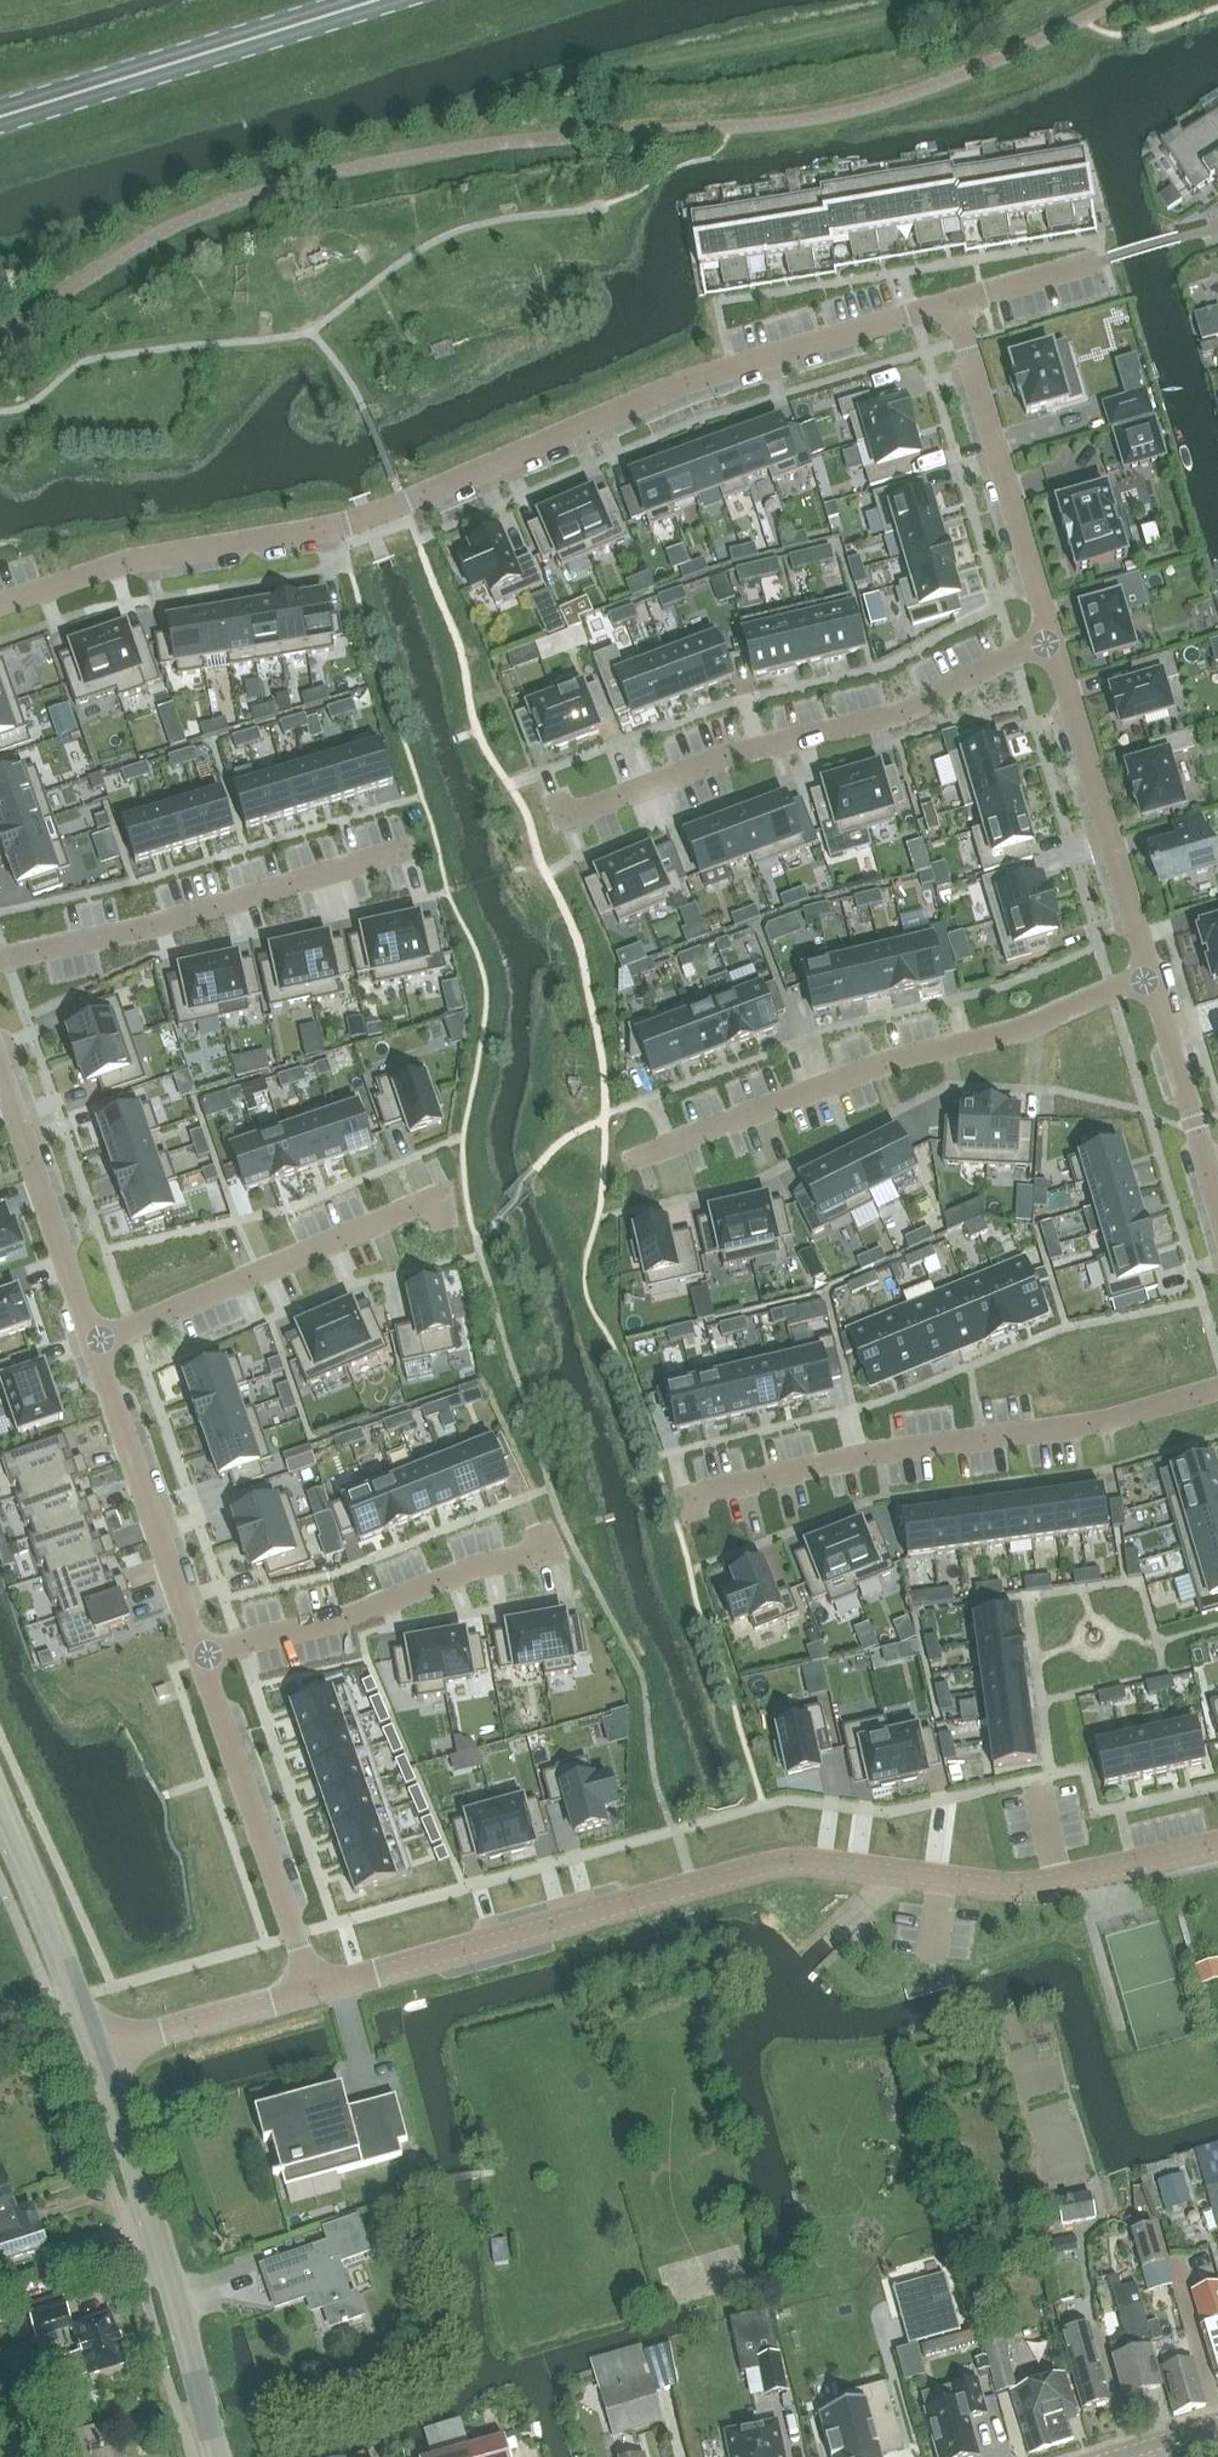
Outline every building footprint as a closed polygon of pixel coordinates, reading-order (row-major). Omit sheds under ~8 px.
[(1207,118),(1217,136),(1217,111),(1207,118)] [(1207,118),(1204,120),(1183,134),(1179,128),(1178,129),(1160,141),(1195,192),(1213,179),(1217,186),(1217,136),(1207,118)] [(1083,149),(1049,155),(1061,229),(1075,227),(1071,207),(1092,203),(1083,149)] [(1061,229),(1049,155),(1017,160),(1026,214),(1045,211),(1049,231),(1061,229)] [(1026,214),(1017,160),(984,166),(997,240),(1010,238),(1007,217),(1026,214)] [(960,219),(952,171),(953,171),(952,165),(918,171),(931,245),(944,243),(941,223),(959,220),(960,219)] [(997,240),(984,166),(953,171),(952,171),(960,219),(959,220),(960,225),(980,222),(983,242),(997,240)] [(931,245),(918,171),(886,176),(895,230),(914,227),(918,248),(931,245)] [(895,230),(886,176),(853,181),(866,256),(879,254),(875,233),(895,230)] [(866,256),(853,181),(820,187),(820,193),(822,193),(830,241),(831,241),(849,238),(853,258),(866,256)] [(830,241),(822,193),(820,193),(789,198),(802,274),(815,272),(812,252),(832,248),(831,241),(830,241)] [(802,274),(789,198),(757,204),(766,258),(765,258),(765,259),(785,256),(789,276),(802,274)] [(766,258),(757,204),(724,209),(737,284),(750,281),(746,261),(765,258),(766,258)] [(737,284),(724,209),(690,215),(695,240),(700,269),(720,265),(723,286),(737,284)] [(1040,350),(1038,343),(1019,349),(1021,355),(1010,359),(1015,378),(1014,378),(1019,396),(1021,396),(1026,415),(1082,398),(1076,377),(1062,381),(1052,347),(1040,350)] [(1152,415),(1145,392),(1103,404),(1110,428),(1152,415)] [(857,445),(858,445),(911,429),(912,429),(904,400),(873,410),(868,395),(839,404),(843,420),(849,418),(857,445)] [(1115,431),(1113,432),(1113,435),(1114,435),(1123,467),(1124,470),(1126,469),(1162,458),(1162,459),(1165,458),(1164,455),(1155,423),(1154,420),(1151,421),(1116,432),(1115,431)] [(780,421),(754,431),(769,471),(768,471),(772,482),(799,473),(798,472),(812,467),(798,428),(784,433),(780,421)] [(919,457),(914,439),(912,431),(911,429),(858,445),(866,471),(871,487),(911,475),(907,461),(919,457)] [(754,431),(729,440),(744,480),(745,480),(768,471),(769,471),(754,431)] [(729,440),(705,449),(720,489),(719,489),(723,500),(749,491),(745,480),(744,480),(729,440)] [(705,449),(681,458),(695,498),(719,489),(720,489),(705,449)] [(681,458),(656,467),(671,507),(672,507),(695,498),(681,458)] [(635,487),(621,493),(631,521),(645,516),(649,527),(676,518),(672,507),(671,507),(656,467),(630,476),(635,487)] [(1144,478),(1114,486),(1121,512),(1151,503),(1144,478)] [(885,537),(897,534),(896,533),(938,520),(930,494),(925,496),(921,481),(873,495),(885,537)] [(1106,487),(1055,502),(1076,572),(1127,557),(1106,487)] [(581,494),(564,501),(588,556),(628,539),(610,498),(597,503),(594,498),(592,493),(582,497),(581,494)] [(588,556),(564,501),(548,508),(549,511),(539,515),(541,520),(544,526),(530,532),(542,560),(556,554),(562,567),(588,556)] [(945,544),(938,520),(896,533),(897,534),(904,557),(945,545),(945,544)] [(805,532),(792,535),(795,548),(808,545),(805,532)] [(491,595),(496,605),(542,585),(530,557),(512,565),(507,553),(498,533),(488,538),(470,546),(475,557),(460,563),(472,590),(486,584),(491,595)] [(795,548),(792,535),(780,538),(783,551),(795,548)] [(946,544),(945,544),(945,545),(904,557),(911,582),(911,583),(953,571),(954,571),(946,544)] [(754,545),(742,548),(745,560),(757,557),(754,545)] [(830,546),(820,549),(823,563),(834,561),(830,546)] [(745,560),(742,548),(729,551),(732,563),(745,560)] [(823,563),(820,549),(810,551),(813,566),(823,563)] [(813,566),(810,551),(799,554),(803,568),(813,566)] [(803,568),(799,554),(789,556),(792,571),(803,568)] [(859,557),(847,560),(851,573),(863,569),(859,557)] [(704,559),(691,564),(696,576),(708,571),(704,559)] [(777,559),(767,562),(770,576),(781,573),(777,559)] [(770,576),(767,562),(756,564),(760,578),(770,576)] [(696,576),(691,564),(679,568),(683,580),(696,576)] [(760,578),(756,564),(746,567),(749,581),(760,578)] [(749,581),(746,567),(736,569),(739,583),(749,581)] [(867,582),(863,569),(851,573),(855,585),(867,582)] [(960,597),(953,571),(911,583),(911,582),(900,585),(907,612),(908,612),(913,626),(953,614),(949,600),(960,597)] [(1083,607),(1081,608),(1082,611),(1082,610),(1087,627),(1086,627),(1087,630),(1088,629),(1090,638),(1090,641),(1091,641),(1096,657),(1095,657),(1096,660),(1099,659),(1098,659),(1134,649),(1119,599),(1142,592),(1138,576),(1105,585),(1109,600),(1084,608),(1083,607)] [(682,588),(670,592),(674,604),(687,600),(682,588)] [(674,604),(670,592),(658,597),(662,609),(674,604)] [(329,618),(325,596),(299,600),(298,600),(307,654),(334,650),(332,638),(341,637),(337,616),(329,618)] [(850,596),(822,603),(836,661),(841,660),(840,656),(863,650),(850,596)] [(307,654),(298,600),(299,600),(299,599),(271,604),(272,605),(281,658),(307,654)] [(836,661),(822,603),(795,610),(808,664),(830,658),(831,662),(836,661)] [(281,658),(272,605),(247,609),(256,663),(279,659),(281,658)] [(633,606),(621,611),(625,623),(637,618),(633,606)] [(256,663),(247,609),(221,613),(228,656),(227,656),(229,667),(256,663)] [(808,664),(795,610),(768,616),(782,673),(787,672),(786,669),(808,664)] [(625,623),(621,611),(608,615),(613,627),(625,623)] [(228,656),(221,613),(195,618),(202,660),(203,660),(227,656),(228,656)] [(782,673),(768,616),(740,623),(753,677),(776,671),(777,674),(782,673)] [(202,660),(195,618),(168,622),(170,634),(156,637),(160,666),(175,664),(177,676),(205,671),(203,660),(202,660)] [(686,638),(690,648),(706,688),(731,678),(716,638),(712,627),(686,638)] [(114,628),(97,634),(117,691),(116,691),(118,698),(146,689),(145,686),(159,682),(143,634),(129,639),(125,628),(115,631),(114,628)] [(117,691),(97,634),(80,640),(81,643),(71,646),(75,658),(61,662),(64,670),(75,705),(116,691),(117,691)] [(681,697),(666,657),(667,657),(663,646),(637,656),(641,667),(642,666),(657,707),(681,697)] [(706,688),(690,648),(667,657),(666,657),(681,697),(706,688)] [(657,707),(642,666),(641,667),(625,673),(615,649),(593,657),(615,715),(629,709),(632,716),(657,707)] [(1169,656),(1136,665),(1141,682),(1110,691),(1113,701),(1112,701),(1117,715),(1118,715),(1121,725),(1170,711),(1161,681),(1175,677),(1169,656)] [(2,661),(0,661),(0,707),(16,702),(2,661)] [(550,687),(554,698),(555,697),(572,742),(589,736),(588,733),(589,733),(598,729),(596,724),(593,718),(607,713),(597,685),(583,690),(578,676),(550,687)] [(330,700),(326,688),(314,691),(317,704),(330,700)] [(317,704),(314,691),(301,695),(305,708),(317,704)] [(572,742),(555,697),(554,698),(528,707),(529,710),(515,715),(526,744),(540,738),(542,745),(544,750),(554,746),(555,749),(572,742)] [(356,713),(352,701),(340,705),(343,717),(356,713)] [(16,702),(0,707),(0,754),(18,748),(13,733),(25,729),(16,702)] [(279,715),(276,703),(263,707),(267,719),(279,715)] [(343,717),(340,705),(327,708),(331,721),(343,717)] [(267,719),(263,707),(251,711),(254,723),(267,719)] [(309,728),(305,715),(292,719),(296,731),(309,728)] [(229,731),(225,718),(213,722),(216,735),(229,731)] [(296,731),(292,719),(280,723),(283,735),(296,731)] [(216,735),(213,722),(200,726),(204,738),(216,735)] [(261,742),(258,730),(245,733),(249,746),(261,742)] [(950,757),(958,783),(1010,768),(1010,766),(1003,742),(992,745),(987,730),(958,739),(962,753),(950,757)] [(1187,731),(1149,742),(1153,759),(1127,766),(1133,784),(1131,784),(1136,801),(1137,800),(1142,818),(1182,806),(1167,757),(1193,749),(1187,731)] [(249,746),(245,733),(232,737),(236,750),(249,746)] [(392,785),(380,744),(354,752),(366,793),(392,785)] [(198,761),(194,749),(181,753),(185,765),(198,761)] [(366,793),(354,752),(330,759),(343,800),(366,793)] [(185,765),(181,753),(169,757),(173,769),(185,765)] [(44,793),(35,768),(23,772),(18,758),(0,764),(0,808),(44,793)] [(343,800),(330,759),(307,766),(319,807),(343,800)] [(150,776),(147,763),(142,765),(134,767),(138,780),(150,776)] [(319,807),(307,766),(283,773),(296,814),(319,807)] [(1011,766),(1010,766),(1010,768),(958,783),(965,809),(976,806),(976,805),(1018,793),(1018,794),(1019,793),(1011,766)] [(138,780),(134,767),(121,771),(125,783),(138,780)] [(867,767),(850,772),(867,830),(894,822),(890,808),(905,804),(896,774),(882,779),(878,767),(868,771),(867,767)] [(827,795),(813,799),(821,828),(825,842),(840,838),(867,830),(850,772),(833,777),(834,781),(824,784),(827,795)] [(296,814),(283,773),(259,780),(272,822),(296,814)] [(93,791),(105,787),(101,774),(88,778),(93,791)] [(272,822),(259,780),(233,788),(246,830),(272,822)] [(234,833),(222,792),(196,800),(208,841),(234,833)] [(0,808),(0,836),(41,822),(41,823),(52,819),(44,793),(0,808)] [(983,830),(1025,818),(1018,794),(1018,793),(976,805),(976,806),(983,829),(983,830)] [(760,808),(779,859),(805,849),(785,798),(778,801),(760,808)] [(208,841),(196,800),(172,807),(185,848),(208,841)] [(933,804),(921,808),(924,820),(937,817),(933,804)] [(185,848),(172,807),(148,814),(161,855),(185,848)] [(779,859),(760,808),(735,817),(751,857),(750,857),(754,868),(779,859)] [(110,826),(106,813),(94,818),(98,830),(110,826)] [(161,855),(148,814),(122,822),(135,863),(161,855)] [(751,857),(735,817),(711,826),(726,866),(750,857),(751,857)] [(940,829),(937,817),(924,820),(928,833),(940,829)] [(1033,844),(1025,818),(983,830),(983,829),(972,832),(984,874),(1031,860),(1027,846),(1033,844)] [(1157,867),(1153,868),(1154,871),(1158,870),(1162,884),(1213,869),(1203,836),(1205,835),(1200,818),(1173,826),(1177,842),(1152,849),(1157,867)] [(7,862),(8,862),(8,861),(49,847),(49,846),(60,842),(52,819),(41,823),(41,822),(0,836),(0,840),(7,862)] [(726,866),(711,826),(685,836),(701,876),(726,866)] [(111,832),(92,838),(95,846),(113,840),(111,832)] [(49,847),(8,861),(8,862),(17,887),(28,883),(33,897),(62,887),(57,873),(69,869),(60,842),(49,846),(49,847)] [(685,896),(668,855),(654,860),(649,850),(640,854),(638,851),(622,858),(645,913),(685,896)] [(645,913),(622,858),(605,865),(607,868),(597,872),(601,883),(588,889),(600,917),(613,911),(619,924),(645,913)] [(928,860),(912,865),(915,875),(931,870),(928,860)] [(1029,882),(1024,868),(982,880),(995,922),(1052,905),(1048,891),(1045,892),(1041,879),(1029,882)] [(931,871),(918,874),(922,887),(934,883),(931,871)] [(804,888),(792,893),(796,905),(809,900),(804,888)] [(879,891),(867,894),(870,907),(882,904),(879,891)] [(796,905),(792,893),(780,897),(784,909),(796,905)] [(870,907),(867,894),(854,897),(857,910),(870,907)] [(828,903),(816,906),(819,919),(831,916),(828,903)] [(1056,919),(1052,905),(995,922),(1007,964),(1049,952),(1045,937),(1057,934),(1053,920),(1056,919)] [(755,906),(743,911),(748,923),(760,918),(755,906)] [(819,919),(816,906),(803,909),(806,922),(819,919)] [(748,923),(743,911),(731,916),(735,928),(748,923)] [(407,917),(390,921),(403,979),(431,973),(445,970),(442,956),(436,926),(421,929),(418,918),(408,920),(407,917)] [(365,942),(350,945),(357,975),(372,971),(375,986),(403,979),(390,921),(372,925),(373,928),(363,930),(365,942)] [(1217,982),(1217,922),(1201,926),(1202,930),(1199,931),(1204,948),(1207,947),(1211,961),(1208,962),(1213,980),(1216,979),(1217,982)] [(954,965),(947,937),(933,940),(930,928),(902,935),(905,946),(906,946),(916,988),(917,987),(942,981),(939,969),(954,965)] [(317,937),(299,941),(312,999),(311,999),(311,1002),(340,996),(337,979),(351,976),(345,946),(330,949),(328,938),(317,940),(317,937)] [(727,938),(715,943),(719,955),(732,950),(727,938)] [(312,999),(299,941),(281,945),(282,948),(272,950),(274,962),(260,965),(269,1009),(311,999),(312,999)] [(916,988),(906,946),(905,946),(880,952),(890,994),(890,995),(918,988),(917,987),(916,988)] [(702,947),(690,952),(695,964),(707,959),(702,947)] [(695,964),(690,952),(678,957),(682,968),(695,964)] [(890,994),(880,952),(855,958),(865,1000),(890,994)] [(840,1006),(829,964),(827,953),(800,959),(813,1012),(840,1006)] [(260,996),(254,966),(239,969),(237,958),(226,960),(226,957),(208,961),(218,1008),(219,1008),(246,1002),(246,999),(260,996)] [(865,1000),(855,958),(829,964),(840,1006),(865,1000)] [(651,959),(639,964),(643,976),(656,971),(651,959)] [(218,1008),(208,961),(191,965),(191,968),(181,970),(183,981),(169,984),(178,1028),(222,1019),(219,1008),(218,1008)] [(643,976),(639,964),(626,968),(631,980),(643,976)] [(732,987),(751,1038),(752,1038),(776,1028),(772,1017),(786,1012),(774,983),(761,988),(757,977),(732,987)] [(752,1038),(751,1038),(732,987),(708,996),(712,1007),(711,1007),(726,1047),(725,1048),(726,1049),(752,1039),(752,1038)] [(726,1047),(711,1007),(712,1007),(708,996),(682,1006),(686,1017),(687,1016),(702,1057),(725,1048),(726,1047)] [(131,1039),(117,998),(76,1012),(80,1026),(68,1030),(73,1043),(70,1044),(74,1058),(131,1039)] [(678,1066),(662,1026),(663,1025),(659,1015),(627,1027),(631,1037),(632,1060),(644,1055),(652,1076),(661,1072),(678,1066)] [(702,1057),(687,1016),(686,1017),(663,1025),(662,1026),(678,1066),(702,1057)] [(145,1080),(131,1039),(74,1058),(79,1073),(82,1072),(87,1085),(99,1080),(104,1095),(145,1080)] [(304,1048),(306,1058),(323,1054),(321,1045),(304,1048)] [(315,1065),(319,1078),(331,1074),(328,1061),(315,1065)] [(421,1067),(377,1082),(382,1096),(376,1098),(385,1128),(406,1121),(411,1134),(440,1124),(436,1111),(442,1109),(436,1091),(430,1093),(421,1067)] [(303,1069),(290,1073),(294,1085),(306,1081),(303,1069)] [(294,1085),(290,1073),(277,1077),(281,1089),(294,1085)] [(252,1084),(240,1088),(244,1100),(256,1097),(252,1084)] [(244,1100),(240,1088),(227,1092),(231,1104),(244,1100)] [(233,1110),(227,1092),(204,1100),(201,1105),(206,1120),(233,1110)] [(98,1123),(106,1148),(148,1134),(148,1135),(159,1132),(150,1105),(138,1109),(133,1095),(104,1105),(109,1119),(98,1123)] [(327,1105),(331,1116),(332,1116),(346,1157),(371,1148),(354,1096),(327,1105)] [(987,1166),(990,1106),(975,1105),(975,1108),(961,1108),(960,1121),(946,1120),(943,1164),(987,1166)] [(1005,1107),(990,1106),(987,1166),(1031,1168),(1033,1124),(1018,1123),(1018,1110),(1005,1110),(1005,1107)] [(332,1116),(331,1116),(307,1124),(321,1165),(346,1157),(332,1116)] [(321,1165),(307,1124),(282,1133),(296,1173),(297,1173),(321,1165)] [(206,1142),(201,1130),(189,1134),(194,1146),(206,1142)] [(257,1141),(258,1141),(255,1130),(228,1139),(246,1191),(270,1182),(271,1182),(257,1141)] [(915,1170),(896,1131),(872,1144),(891,1182),(915,1170)] [(296,1173),(282,1133),(258,1141),(257,1141),(271,1182),(270,1182),(271,1183),(297,1174),(297,1173),(296,1173)] [(156,1158),(148,1135),(148,1134),(106,1148),(114,1172),(115,1173),(156,1159),(156,1158)] [(1129,1171),(1121,1145),(1110,1148),(1106,1134),(1086,1140),(1090,1153),(1068,1160),(1076,1187),(1087,1184),(1087,1183),(1129,1171)] [(210,1155),(206,1142),(194,1146),(198,1159),(210,1155)] [(891,1182),(872,1144),(848,1155),(868,1194),(869,1193),(891,1182)] [(167,1155),(156,1158),(156,1159),(115,1173),(114,1172),(113,1173),(123,1200),(124,1199),(123,1198),(164,1184),(165,1185),(176,1181),(167,1155)] [(868,1194),(848,1155),(825,1167),(849,1216),(874,1204),(869,1193),(868,1194)] [(206,1184),(218,1180),(214,1167),(202,1171),(206,1184)] [(849,1216),(825,1167),(801,1179),(807,1191),(793,1198),(812,1235),(849,1216)] [(1136,1196),(1129,1171),(1087,1183),(1087,1184),(1094,1208),(1136,1196)] [(1047,1195),(1048,1182),(1035,1181),(1034,1194),(1047,1195)] [(173,1210),(165,1185),(164,1184),(123,1198),(124,1199),(132,1224),(143,1220),(145,1225),(164,1219),(162,1213),(173,1210)] [(1046,1208),(1047,1195),(1034,1194),(1033,1207),(1046,1208)] [(1143,1220),(1136,1196),(1094,1208),(1085,1211),(1092,1236),(1102,1233),(1143,1221),(1143,1220)] [(755,1198),(738,1202),(751,1261),(779,1254),(776,1240),(791,1237),(784,1207),(769,1211),(767,1199),(756,1201),(755,1198)] [(751,1261),(738,1202),(720,1206),(721,1209),(711,1212),(713,1223),(699,1227),(706,1257),(720,1253),(723,1267),(751,1261)] [(1016,1206),(1015,1221),(1031,1221),(1031,1207),(1016,1206)] [(963,1207),(944,1214),(947,1233),(965,1225),(963,1207)] [(14,1225),(9,1227),(4,1212),(0,1213),(0,1261),(5,1260),(4,1254),(21,1248),(14,1225)] [(982,1218),(973,1222),(979,1235),(988,1232),(982,1218)] [(1144,1220),(1143,1220),(1143,1221),(1102,1233),(1109,1257),(1109,1258),(1151,1246),(1151,1247),(1152,1247),(1144,1220)] [(1052,1221),(1040,1225),(1043,1237),(1047,1249),(1059,1246),(1055,1233),(1052,1221)] [(665,1222),(635,1229),(638,1243),(632,1245),(636,1263),(642,1261),(648,1288),(700,1276),(690,1232),(669,1236),(665,1222)] [(979,1235),(973,1222),(964,1226),(967,1232),(970,1239),(979,1235)] [(934,1239),(929,1227),(917,1233),(922,1244),(934,1239)] [(922,1244),(917,1233),(905,1238),(910,1250),(922,1244)] [(1059,1246),(1047,1249),(1051,1262),(1063,1258),(1059,1246)] [(1158,1272),(1151,1247),(1151,1246),(1109,1258),(1109,1257),(1098,1261),(1110,1302),(1112,1301),(1145,1292),(1157,1288),(1153,1274),(1158,1272)] [(936,1257),(932,1248),(918,1254),(922,1263),(936,1257)] [(886,1260),(881,1249),(869,1254),(874,1266),(886,1260)] [(874,1266),(869,1254),(857,1259),(862,1271),(874,1266)] [(922,1263),(918,1254),(905,1260),(909,1269),(922,1263)] [(1024,1260),(994,1272),(1016,1326),(1018,1326),(1047,1314),(1036,1289),(1038,1288),(1036,1284),(1035,1284),(1024,1260)] [(1016,1326),(994,1272),(965,1284),(987,1338),(986,1338),(987,1340),(1018,1327),(1018,1326),(1016,1326)] [(878,1283),(874,1274),(861,1280),(865,1289),(878,1283)] [(0,1279),(0,1338),(29,1328),(31,1327),(30,1325),(30,1326),(19,1292),(18,1290),(16,1291),(6,1294),(0,1278),(0,1279)] [(865,1289),(861,1280),(847,1285),(851,1295),(865,1289)] [(987,1338),(965,1284),(936,1296),(958,1350),(986,1338),(987,1338)] [(416,1325),(395,1330),(402,1363),(454,1351),(447,1320),(454,1319),(449,1296),(442,1297),(440,1285),(409,1292),(416,1325)] [(1148,1303),(1145,1292),(1112,1301),(1116,1313),(1148,1303)] [(958,1350),(936,1296),(907,1308),(929,1362),(958,1350)] [(340,1306),(323,1313),(347,1368),(388,1350),(370,1309),(355,1315),(351,1304),(341,1309),(340,1306)] [(799,1319),(796,1307),(796,1306),(783,1309),(786,1322),(799,1319)] [(929,1362),(907,1308),(878,1320),(900,1374),(929,1362)] [(786,1322),(783,1309),(770,1312),(770,1313),(773,1325),(786,1322)] [(303,1338),(289,1344),(307,1385),(347,1368),(323,1313),(307,1320),(308,1323),(298,1327),(303,1338)] [(748,1331),(745,1319),(732,1322),(735,1334),(748,1331)] [(900,1374),(878,1320),(847,1333),(870,1386),(900,1374)] [(735,1334),(732,1322),(719,1325),(722,1337),(735,1334)] [(692,1324),(679,1327),(682,1339),(695,1336),(692,1324)] [(682,1339),(679,1327),(666,1330),(669,1343),(682,1339)] [(791,1347),(794,1359),(795,1358),(805,1400),(806,1400),(831,1394),(828,1382),(843,1378),(833,1337),(791,1347)] [(779,1406),(769,1365),(770,1364),(767,1353),(740,1360),(743,1371),(744,1371),(754,1413),(778,1407),(779,1406)] [(195,1372),(184,1376),(192,1401),(193,1402),(234,1388),(234,1389),(245,1385),(236,1358),(214,1366),(212,1361),(193,1367),(195,1372)] [(279,1358),(267,1362),(272,1375),(284,1371),(279,1358)] [(805,1400),(795,1358),(794,1359),(770,1364),(769,1365),(779,1406),(778,1407),(778,1408),(806,1401),(806,1400),(805,1400)] [(62,1419),(44,1366),(13,1377),(9,1363),(0,1366),(0,1384),(1,1383),(18,1434),(62,1419)] [(728,1419),(718,1377),(719,1376),(716,1365),(690,1372),(703,1425),(728,1419)] [(754,1413),(744,1371),(743,1371),(719,1376),(718,1377),(728,1419),(754,1413)] [(703,1425),(690,1372),(664,1378),(666,1389),(658,1391),(663,1411),(671,1409),(676,1431),(690,1428),(703,1425)] [(288,1383),(276,1388),(280,1400),(292,1396),(288,1383)] [(192,1401),(191,1401),(200,1428),(201,1427),(243,1413),(242,1412),(234,1389),(234,1388),(193,1402),(192,1401)] [(292,1396),(280,1400),(284,1413),(296,1408),(292,1396)] [(459,1396),(446,1401),(451,1413),(463,1408),(459,1396)] [(446,1401),(433,1405),(437,1416),(450,1412),(446,1401)] [(243,1413),(201,1427),(210,1452),(262,1434),(253,1408),(242,1412),(243,1413)] [(409,1413),(397,1418),(401,1430),(413,1425),(409,1413)] [(397,1418),(383,1422),(387,1433),(400,1429),(397,1418)] [(360,1430),(347,1434),(351,1447),(364,1442),(360,1430)] [(487,1432),(462,1442),(482,1493),(508,1482),(499,1462),(507,1459),(500,1439),(492,1443),(487,1432)] [(262,1434),(210,1452),(218,1477),(230,1474),(234,1488),(264,1478),(259,1464),(271,1460),(262,1434)] [(347,1434),(335,1439),(339,1451),(351,1447),(347,1434)] [(2,1457),(1,1457),(11,1485),(12,1485),(12,1484),(17,1483),(21,1495),(22,1496),(72,1479),(72,1480),(88,1475),(89,1475),(83,1457),(73,1461),(67,1463),(64,1455),(70,1452),(65,1436),(3,1457),(2,1457)] [(462,1442),(438,1451),(458,1502),(482,1493),(462,1442)] [(438,1451),(413,1461),(434,1512),(458,1502),(438,1451)] [(1171,1471),(1178,1496),(1179,1497),(1217,1485),(1217,1476),(1213,1458),(1202,1462),(1200,1456),(1181,1462),(1182,1467),(1171,1471)] [(413,1461),(389,1471),(409,1522),(410,1521),(434,1512),(413,1461)] [(389,1471),(365,1480),(385,1531),(384,1532),(384,1533),(411,1522),(410,1521),(409,1522),(389,1471)] [(16,1497),(15,1497),(25,1525),(26,1525),(26,1524),(31,1523),(35,1535),(35,1536),(86,1519),(86,1520),(101,1515),(102,1515),(96,1497),(80,1503),(72,1480),(72,1479),(22,1496),(21,1495),(16,1497)] [(344,1502),(330,1507),(341,1535),(355,1530),(360,1541),(384,1532),(385,1531),(365,1480),(339,1490),(344,1502)] [(1167,1499),(1175,1525),(1217,1512),(1217,1485),(1179,1497),(1178,1496),(1167,1499)] [(245,1510),(233,1514),(238,1527),(235,1528),(240,1542),(296,1523),(287,1496),(274,1500),(270,1486),(241,1496),(245,1510)] [(1108,1531),(1102,1488),(1075,1492),(1081,1535),(1108,1531)] [(1081,1535),(1075,1492),(1051,1495),(1057,1538),(1081,1535)] [(1057,1538),(1051,1495),(1026,1499),(1032,1541),(1057,1538)] [(1032,1541),(1026,1499),(1002,1502),(1008,1545),(1032,1541)] [(1122,1500),(1109,1502),(1111,1515),(1123,1513),(1122,1500)] [(1008,1545),(1002,1502),(977,1505),(983,1548),(1008,1545)] [(983,1548),(977,1505),(953,1509),(959,1551),(983,1548)] [(959,1551),(953,1509),(928,1512),(934,1555),(959,1551)] [(934,1555),(928,1512),(901,1515),(907,1558),(934,1555)] [(1175,1525),(1182,1550),(1217,1540),(1217,1512),(1175,1525)] [(321,1538),(319,1539),(325,1559),(344,1552),(330,1513),(314,1518),(321,1538)] [(1123,1513),(1111,1515),(1113,1528),(1121,1527),(1125,1526),(1123,1513)] [(30,1536),(29,1537),(38,1565),(39,1565),(39,1564),(44,1562),(49,1575),(49,1576),(99,1559),(99,1560),(115,1555),(116,1555),(110,1537),(94,1543),(86,1520),(86,1519),(35,1536),(35,1535),(30,1537),(30,1536)] [(296,1523),(240,1542),(244,1556),(247,1555),(252,1568),(264,1564),(269,1578),(310,1564),(296,1523)] [(860,1524),(850,1528),(849,1525),(832,1532),(854,1587),(855,1587),(895,1571),(880,1533),(878,1530),(864,1535),(862,1529),(860,1524)] [(854,1587),(832,1532),(815,1538),(817,1541),(807,1545),(808,1549),(811,1556),(797,1562),(813,1601),(827,1595),(830,1605),(858,1594),(855,1587),(854,1587)] [(1182,1550),(1190,1575),(1217,1567),(1217,1540),(1182,1550)] [(1139,1563),(1137,1550),(1124,1552),(1126,1565),(1139,1563)] [(43,1576),(42,1577),(52,1605),(53,1605),(53,1604),(58,1602),(62,1615),(62,1616),(119,1596),(120,1597),(128,1595),(129,1595),(123,1577),(107,1582),(99,1560),(99,1559),(49,1576),(49,1575),(43,1577),(43,1576)] [(798,1614),(788,1590),(774,1595),(761,1563),(732,1575),(738,1590),(724,1596),(734,1623),(749,1617),(755,1631),(798,1614)] [(1141,1576),(1139,1563),(1126,1565),(1128,1578),(1141,1576)] [(1190,1575),(1202,1616),(1217,1611),(1217,1567),(1190,1575)] [(1101,1582),(1099,1569),(1086,1571),(1088,1583),(1101,1582)] [(1086,1571),(1073,1572),(1075,1585),(1088,1583),(1086,1571)] [(1052,1588),(1050,1575),(1037,1577),(1039,1590),(1052,1588)] [(1039,1590),(1037,1577),(1024,1579),(1026,1592),(1039,1590)] [(1001,1582),(988,1584),(990,1596),(1003,1595),(1001,1582)] [(988,1584),(975,1586),(977,1598),(990,1596),(988,1584)] [(954,1601),(952,1589),(939,1590),(941,1603),(954,1601)] [(941,1603),(939,1590),(926,1592),(928,1605),(941,1603)] [(57,1616),(56,1617),(69,1654),(105,1641),(102,1633),(129,1624),(120,1597),(119,1596),(62,1616),(62,1615),(57,1617),(57,1616)] [(1015,1610),(973,1616),(976,1643),(1019,1637),(1019,1636),(1015,1610)] [(553,1615),(535,1618),(543,1666),(545,1677),(574,1672),(571,1658),(586,1655),(581,1625),(566,1628),(564,1616),(553,1618),(553,1615)] [(509,1638),(495,1640),(500,1670),(515,1668),(515,1671),(543,1666),(535,1618),(517,1621),(518,1624),(507,1626),(509,1638)] [(453,1633),(435,1636),(443,1683),(444,1683),(472,1678),(471,1675),(486,1673),(480,1643),(466,1645),(464,1634),(453,1636),(453,1633)] [(939,1648),(936,1635),(923,1638),(926,1651),(939,1648)] [(409,1655),(395,1658),(400,1688),(415,1685),(417,1700),(446,1694),(444,1683),(443,1683),(435,1636),(417,1639),(418,1642),(407,1644),(409,1655)] [(1019,1637),(976,1643),(979,1667),(1022,1662),(1022,1663),(1023,1663),(1020,1636),(1019,1636),(1019,1637)] [(942,1661),(939,1648),(926,1651),(929,1664),(942,1661)] [(50,1652),(38,1656),(42,1669),(54,1665),(50,1652)] [(1022,1662),(979,1667),(983,1692),(1025,1686),(1022,1663),(1022,1662)] [(1174,1690),(1171,1677),(1158,1680),(1161,1692),(1174,1690)] [(371,1679),(362,1683),(367,1695),(377,1691),(371,1679)] [(1161,1692),(1158,1680),(1146,1683),(1148,1695),(1161,1692)] [(947,1684),(934,1686),(937,1699),(950,1696),(947,1684)] [(348,1686),(290,1705),(301,1738),(359,1718),(348,1686)] [(1025,1686),(983,1692),(986,1716),(1029,1711),(1025,1686)] [(1126,1700),(1123,1688),(1110,1691),(1113,1703),(1126,1700)] [(1110,1691),(1097,1694),(1100,1706),(1113,1703),(1110,1691)] [(379,1696),(369,1700),(374,1713),(384,1709),(379,1696)] [(952,1709),(950,1696),(937,1699),(940,1712),(952,1709)] [(785,1762),(788,1776),(819,1769),(816,1755),(830,1752),(820,1707),(775,1717),(781,1744),(775,1745),(779,1763),(785,1762)] [(384,1709),(374,1713),(380,1726),(390,1721),(384,1709)] [(1029,1711),(986,1716),(989,1741),(1032,1735),(1029,1711)] [(899,1784),(886,1725),(887,1725),(885,1717),(842,1727),(853,1779),(868,1775),(870,1787),(881,1785),(881,1788),(899,1784)] [(359,1718),(301,1738),(312,1769),(369,1749),(359,1718)] [(914,1719),(887,1725),(886,1725),(899,1784),(916,1780),(916,1777),(926,1774),(924,1763),(938,1759),(931,1730),(917,1733),(914,1719)] [(1205,1764),(1196,1722),(1169,1728),(1179,1770),(1205,1764)] [(392,1726),(382,1731),(387,1743),(397,1739),(392,1726)] [(1179,1770),(1169,1728),(1145,1733),(1154,1775),(1179,1770)] [(953,1746),(950,1733),(938,1736),(941,1749),(953,1746)] [(1154,1775),(1145,1733),(1121,1739),(1130,1781),(1154,1775)] [(1032,1735),(989,1741),(993,1768),(1036,1762),(1032,1735)] [(397,1739),(387,1743),(393,1756),(403,1751),(397,1739)] [(1130,1781),(1121,1739),(1094,1745),(1104,1787),(1130,1781)] [(956,1759),(953,1746),(941,1749),(944,1762),(956,1759)] [(369,1749),(312,1769),(323,1800),(380,1780),(369,1749)] [(405,1757),(395,1761),(400,1773),(410,1769),(406,1759),(405,1757)] [(558,1771),(543,1775),(551,1805),(566,1801),(575,1834),(605,1825),(601,1809),(616,1805),(608,1777),(593,1781),(587,1759),(557,1768),(558,1771)] [(410,1769),(400,1773),(406,1786),(415,1782),(410,1769)] [(380,1780),(323,1800),(333,1831),(390,1811),(380,1780)] [(418,1787),(408,1791),(413,1803),(423,1799),(418,1787)] [(519,1790),(491,1798),(507,1856),(524,1851),(523,1848),(534,1845),(531,1834),(545,1830),(537,1800),(522,1804),(519,1790)] [(467,1819),(453,1823),(461,1853),(475,1849),(478,1860),(489,1857),(490,1860),(507,1856),(491,1798),(463,1805),(467,1819)] [(423,1799),(413,1803),(418,1816),(428,1812),(423,1799)] [(390,1811),(333,1831),(344,1862),(401,1842),(390,1811)] [(430,1817),(421,1821),(426,1834),(436,1830),(430,1817)] [(436,1830),(426,1834),(431,1846),(441,1842),(436,1830)] [(401,1842),(344,1862),(355,1894),(412,1875),(401,1842)] [(443,1847),(434,1851),(439,1864),(449,1860),(443,1847)] [(263,2140),(263,2142),(271,2140),(281,2173),(272,2176),(273,2177),(281,2175),(285,2188),(402,2156),(398,2143),(407,2141),(395,2096),(341,2111),(336,2095),(287,2108),(284,2097),(283,2098),(286,2109),(276,2112),(276,2114),(261,2118),(267,2139),(263,2140)] [(1196,2150),(1199,2160),(1217,2231),(1217,2144),(1196,2150)] [(3,2264),(47,2249),(33,2206),(17,2212),(2,2167),(0,2168),(0,2256),(3,2264)] [(1158,2181),(1166,2210),(1190,2203),(1182,2175),(1158,2181)] [(1057,2202),(1062,2225),(1095,2219),(1091,2195),(1057,2202)] [(329,2243),(262,2267),(276,2308),(308,2297),(313,2314),(326,2310),(331,2326),(363,2316),(355,2290),(347,2292),(337,2263),(368,2252),(356,2217),(324,2229),(329,2243)] [(1154,2224),(1130,2231),(1141,2268),(1165,2261),(1154,2224)] [(952,2303),(944,2275),(941,2276),(941,2277),(896,2289),(896,2288),(893,2289),(900,2318),(952,2303)] [(1137,2294),(1136,2284),(1114,2290),(1126,2336),(1121,2337),(1122,2343),(1111,2346),(1124,2397),(1160,2387),(1150,2350),(1152,2349),(1137,2294)] [(1206,2347),(1216,2380),(1217,2379),(1217,2284),(1192,2291),(1203,2327),(1201,2327),(1207,2347),(1206,2347)] [(63,2295),(26,2306),(36,2338),(73,2326),(63,2295)] [(769,2312),(730,2320),(741,2375),(759,2371),(764,2397),(788,2392),(780,2354),(778,2355),(769,2312)] [(81,2352),(63,2358),(70,2381),(88,2375),(89,2376),(127,2364),(121,2343),(122,2343),(119,2334),(117,2334),(111,2314),(73,2326),(81,2352)] [(1090,2327),(1065,2334),(1085,2408),(1110,2401),(1090,2327)] [(978,2331),(920,2347),(924,2359),(982,2343),(978,2331)] [(999,2332),(981,2337),(995,2393),(1013,2388),(999,2332)] [(916,2347),(897,2352),(905,2380),(924,2375),(916,2347)] [(1173,2416),(1205,2407),(1206,2407),(1193,2359),(1161,2368),(1173,2416)] [(1034,2386),(1010,2393),(1029,2453),(1073,2440),(1064,2414),(1076,2410),(1065,2375),(1034,2386)] [(651,2377),(599,2391),(612,2436),(663,2421),(651,2377)] [(925,2411),(938,2456),(977,2456),(978,2456),(968,2419),(986,2414),(977,2381),(943,2391),(947,2405),(925,2411)] [(818,2414),(830,2456),(881,2456),(904,2450),(885,2383),(867,2388),(871,2402),(845,2409),(821,2416),(820,2413),(818,2414)] [(725,2432),(730,2456),(784,2456),(776,2422),(725,2432)] [(468,2449),(471,2456),(521,2456),(515,2435),(468,2449)] [(121,2446),(114,2448),(83,2456),(125,2456),(121,2446)] [(468,2449),(439,2456),(471,2456),(468,2449)]
